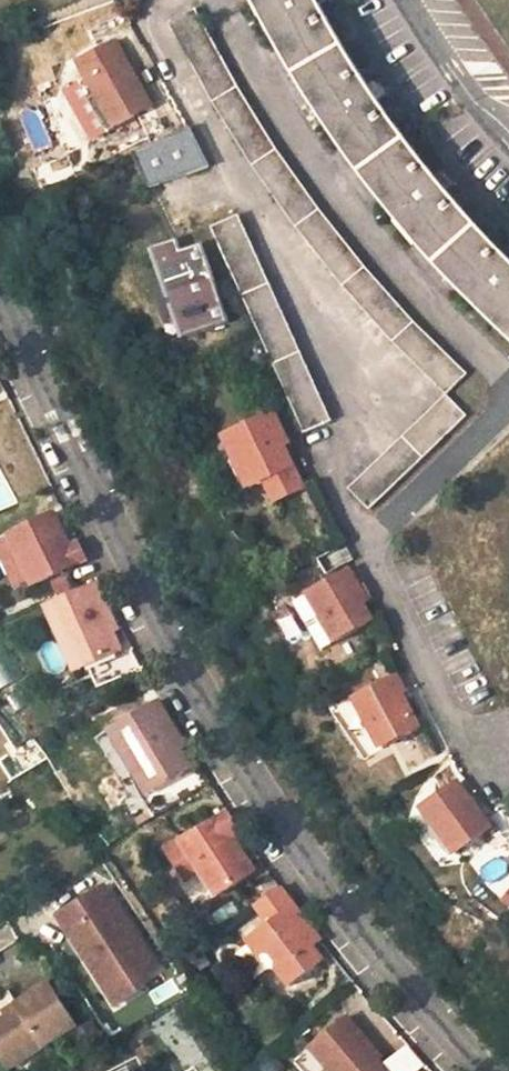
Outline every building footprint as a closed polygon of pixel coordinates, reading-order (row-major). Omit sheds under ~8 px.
[(273,43),(287,64),(299,84),(310,102),(331,136),(342,152),(355,167),(376,196),(403,230),(429,261),(450,283),(477,309),(500,330),(508,339),(508,260),(485,237),(461,210),(445,190),(435,178),(423,162),(405,139),(377,100),(368,85),(358,70),(353,60),(332,27),(318,0),(251,0),(273,43)] [(414,362),(444,391),(463,372),(449,358),(428,335),(396,303),(368,273),(348,250),(326,223),(309,200),(288,173),(270,144),(252,117),(234,86),(213,47),(193,11),(171,23),(191,59),(208,92),(221,112),(234,132),(266,182),(290,217),(323,261),(354,297),(383,330),(414,362)] [(81,66),(116,129),(155,109),(119,46),(81,66)] [(365,65),(358,70),(368,85),(375,80),(365,65)] [(213,164),(195,125),(139,150),(154,184),(213,164)] [(442,172),(435,178),(445,190),(451,184),(442,172)] [(238,214),(212,226),(307,431),(332,420),(238,214)] [(157,245),(187,336),(231,322),(207,251),(206,248),(206,245),(205,243),(184,250),(180,238),(157,245)] [(445,395),(348,490),(369,513),(467,416),(445,395)] [(271,415),(286,445),(293,441),(279,411),(271,415)] [(271,415),(228,436),(254,487),(270,480),(297,466),(286,445),(271,415)] [(55,510),(10,533),(34,582),(87,557),(79,539),(71,543),(55,510)] [(354,570),(312,594),(340,642),(377,620),(359,587),(363,585),(354,570)] [(95,579),(45,603),(77,670),(122,648),(99,601),(104,598),(95,579)] [(400,678),(361,702),(390,748),(426,727),(406,696),(409,694),(400,678)] [(165,721),(171,716),(160,701),(111,730),(150,793),(192,767),(181,749),(165,721)] [(172,717),(165,721),(181,749),(187,746),(172,717)] [(424,811),(456,856),(491,831),(458,786),(424,811)] [(230,807),(184,839),(222,892),(257,864),(233,834),(243,827),(230,807)] [(141,979),(161,965),(108,884),(61,914),(74,934),(79,931),(93,952),(88,955),(110,989),(132,975),(137,981),(141,979)] [(271,924),(296,907),(283,888),(258,906),(271,924)] [(271,924),(248,939),(269,969),(277,971),(287,986),(330,957),(320,941),(311,948),(298,929),(307,922),(296,907),(271,924)] [(320,941),(307,922),(298,929),(311,948),(320,941)] [(79,931),(74,934),(88,955),(93,952),(79,931)] [(146,986),(141,979),(137,981),(132,975),(110,989),(119,1003),(146,986)] [(10,1017),(33,1054),(77,1025),(51,983),(18,1004),(21,1009),(10,1017)] [(6,1013),(10,1017),(21,1009),(18,1004),(6,1013)] [(314,1050),(330,1070),(385,1070),(378,1063),(362,1042),(366,1039),(350,1020),(314,1050)] [(366,1039),(362,1042),(378,1063),(383,1060),(366,1039)]
